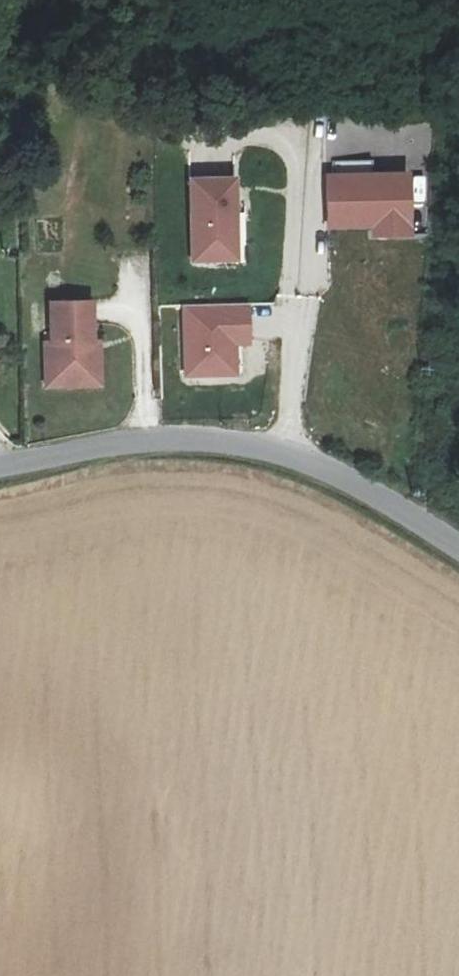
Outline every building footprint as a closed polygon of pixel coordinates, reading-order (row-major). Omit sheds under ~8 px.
[(375,235),(412,234),(410,174),(328,176),(329,228),(375,226),(375,235)] [(192,180),(194,261),(239,260),(236,179),(192,180)] [(99,344),(94,344),(93,302),(53,304),(54,345),(46,345),(48,386),(101,384),(99,344)] [(236,373),(234,345),(250,344),(248,306),(185,309),(188,375),(236,373)]
